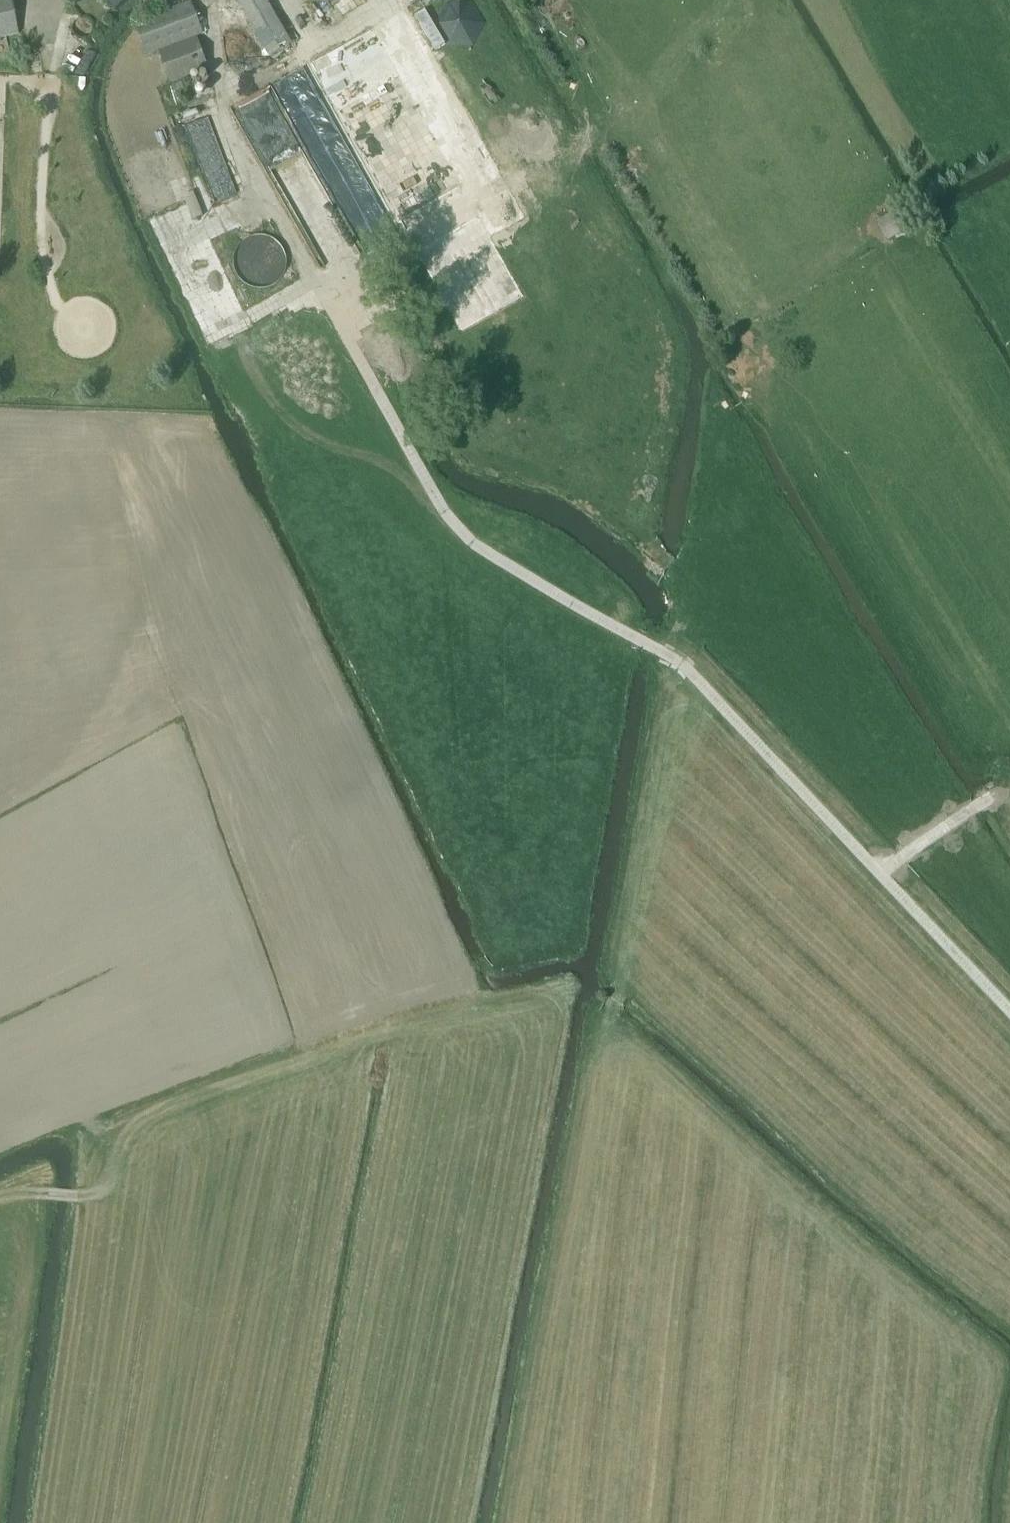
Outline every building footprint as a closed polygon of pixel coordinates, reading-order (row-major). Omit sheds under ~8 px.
[(18,36),(9,0),(0,0),(0,39),(18,36)] [(132,0),(107,0),(115,12),(132,0)] [(266,0),(235,0),(268,58),(291,45),(266,0)] [(197,39),(203,36),(190,3),(133,24),(145,58),(158,53),(169,84),(208,70),(202,54),(197,39)] [(887,241),(909,229),(898,210),(877,222),(887,241)]
